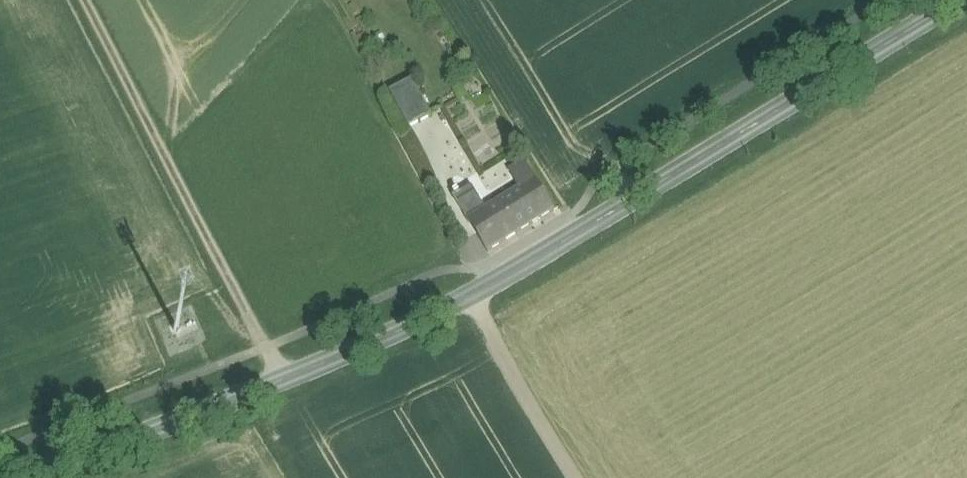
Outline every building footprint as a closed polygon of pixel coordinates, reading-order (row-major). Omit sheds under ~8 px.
[(409,128),(431,117),(413,83),(392,94),(409,128)] [(555,211),(526,162),(509,172),(519,188),(486,208),(473,187),(454,198),(487,252),(555,211)]
